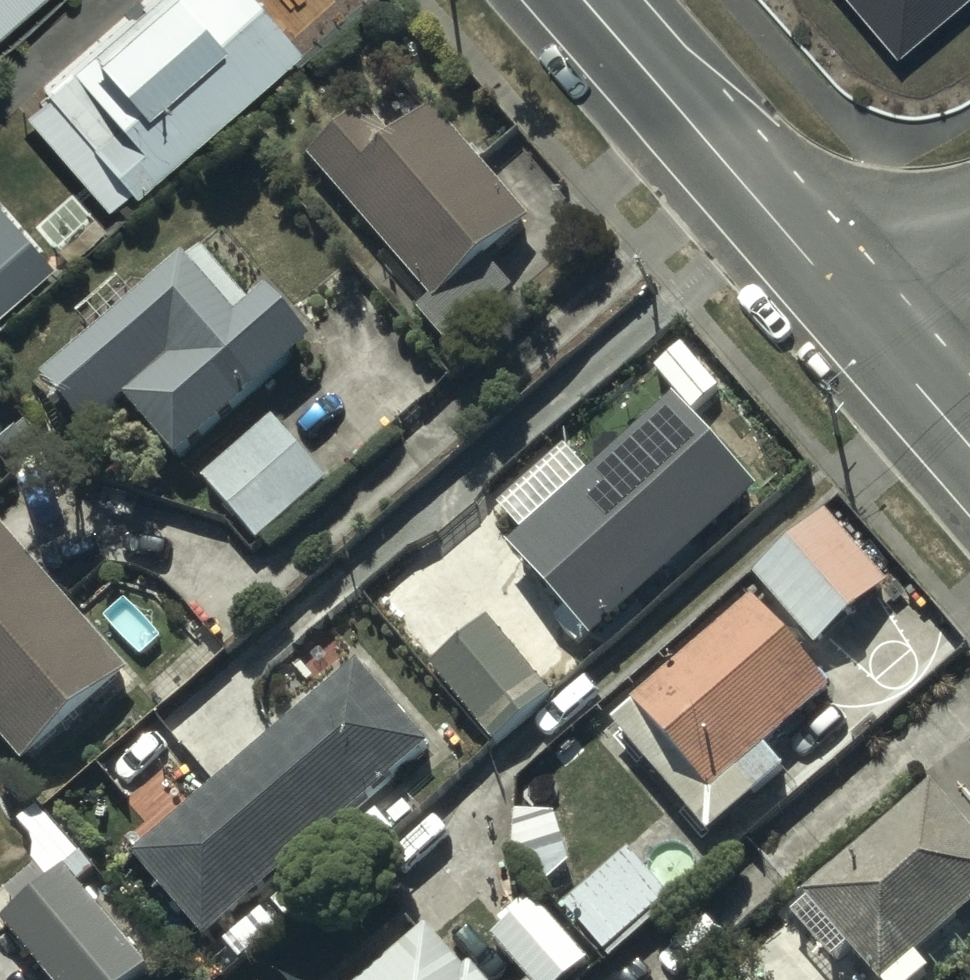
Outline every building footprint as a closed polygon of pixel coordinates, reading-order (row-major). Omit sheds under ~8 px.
[(19,0),(0,0),(0,17),(19,0)] [(287,44),(247,0),(134,0),(23,100),(109,195),(120,185),(125,190),(287,44)] [(896,48),(952,0),(854,0),(896,48)] [(385,91),(306,158),(426,299),(415,308),(447,346),(511,291),(485,260),(528,223),(432,109),(413,125),(385,91)] [(11,307),(0,295),(42,258),(0,210),(0,317),(11,307)] [(124,399),(175,459),(312,342),(269,293),(249,309),(198,249),(136,301),(117,279),(72,317),(88,336),(38,379),(84,433),(124,399)] [(591,641),(755,487),(670,396),(506,550),(591,641)] [(269,418),(201,477),(257,542),(326,483),(269,418)] [(752,572),(813,646),(888,584),(827,510),(752,572)] [(21,764),(125,673),(0,531),(0,740),(21,764)] [(754,599),(609,721),(705,835),(782,770),(763,747),(830,690),(754,599)] [(485,619),(428,668),(495,746),(552,697),(485,619)] [(131,851),(201,936),(431,745),(360,661),(131,851)] [(927,786),(804,899),(807,902),(790,917),(830,961),(846,946),(877,979),(914,979),(927,969),(915,956),(969,905),(969,833),(927,786)] [(627,851),(560,906),(606,961),(672,905),(627,851)] [(0,920),(0,923),(47,979),(129,979),(143,968),(62,870),(0,920)] [(491,939),(526,979),(565,979),(586,961),(535,901),(491,939)] [(467,965),(461,971),(423,928),(364,979),(480,979),(467,965)]
